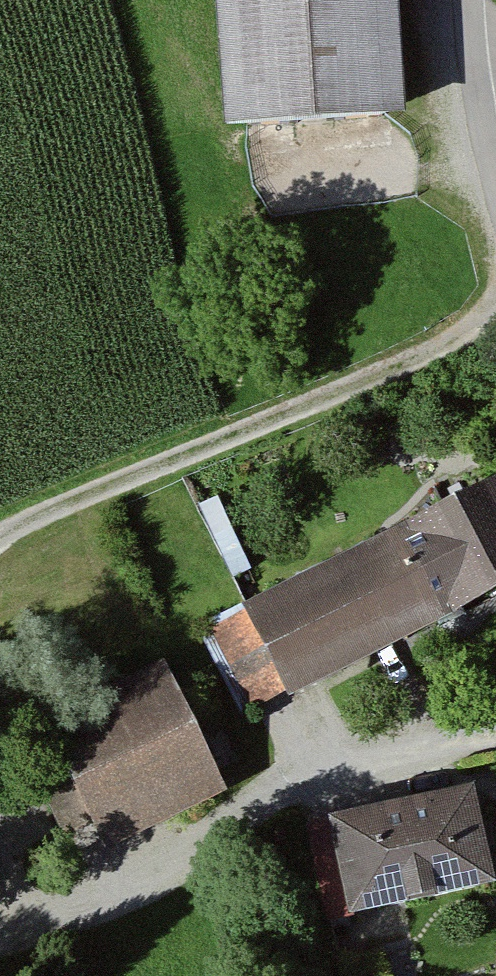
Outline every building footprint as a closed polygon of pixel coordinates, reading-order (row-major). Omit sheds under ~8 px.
[(207,124),(392,117),(387,0),(202,0),(207,124)] [(224,629),(272,721),(495,607),(495,489),(224,629)] [(159,675),(32,737),(96,867),(223,805),(159,675)] [(475,797),(317,826),(335,926),(494,896),(475,797)]
